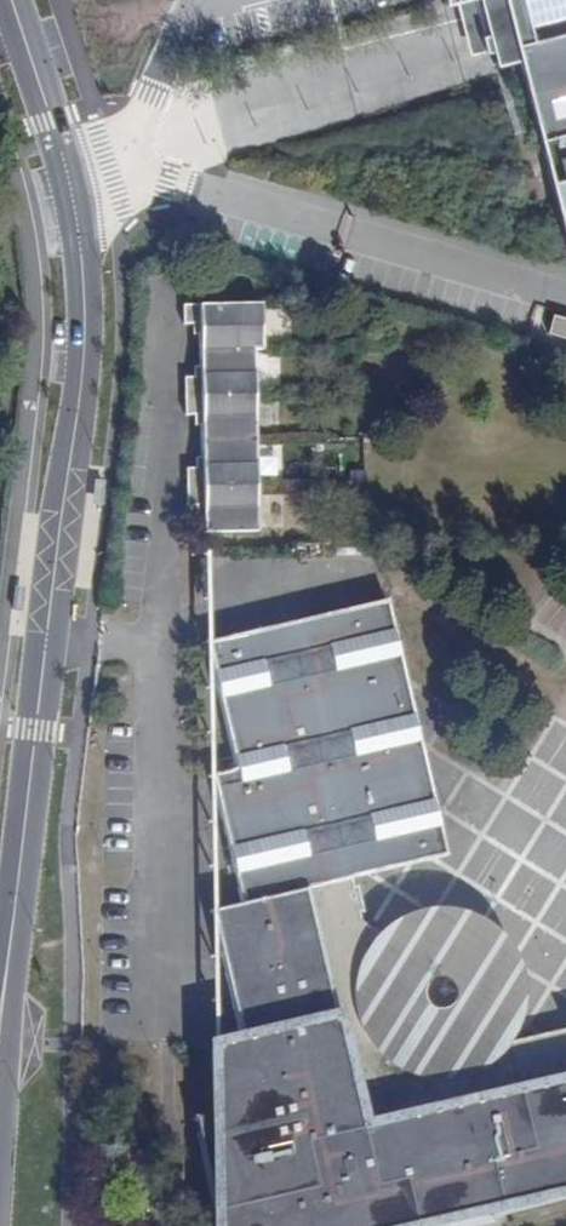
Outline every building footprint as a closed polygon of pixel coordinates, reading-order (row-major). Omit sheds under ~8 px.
[(492,16),(496,33),(483,37),(487,53),(494,51),(500,65),(516,61),(565,257),(565,0),(488,0),(492,16)] [(202,507),(202,519),(202,533),(256,532),(252,353),(260,353),(260,304),(181,305),(181,326),(189,326),(197,326),(197,336),(197,369),(197,379),(190,379),(182,379),(183,416),(192,416),(199,416),(199,428),(199,458),(199,469),(193,470),(185,470),(185,507),(194,507),(202,507)] [(552,314),(547,333),(565,339),(565,319),(552,314)] [(337,537),(324,537),(325,553),(337,552),(337,542),(337,537)] [(384,599),(204,643),(232,771),(209,776),(238,908),(279,899),(288,938),(219,953),(239,1043),(211,1049),(212,1116),(193,1120),(214,1215),(215,1225),(425,1225),(463,1217),(429,1080),(420,1079),(414,1077),(408,1074),(402,1072),(393,1067),(416,1029),(395,947),(359,924),(358,918),(362,917),(356,889),(351,890),(349,881),(444,860),(384,599)] [(279,899),(238,908),(211,914),(219,953),(288,938),(279,899)] [(448,981),(395,947),(416,1029),(427,1010),(424,1009),(421,1005),(419,1002),(419,999),(419,993),(419,991),(421,986),(426,981),(430,979),(433,978),(439,978),(448,981)] [(513,1206),(565,1193),(565,1033),(502,1048),(499,1054),(494,1059),(490,1063),(481,1070),(471,1075),(465,1077),(460,1079),(452,1080),(433,1081),(429,1080),(463,1217),(513,1206)] [(465,1225),(469,1225),(516,1215),(513,1206),(463,1217),(465,1225)] [(463,1217),(425,1225),(465,1225),(463,1217)]
